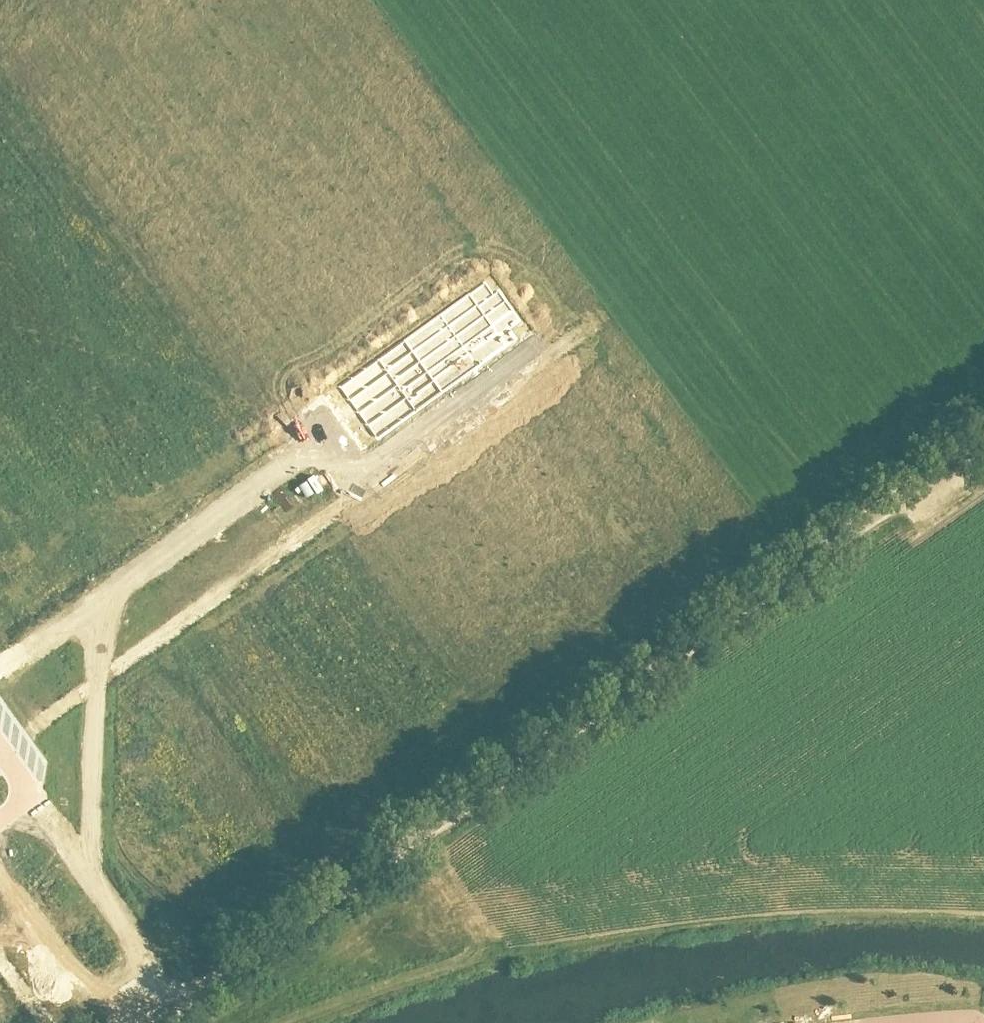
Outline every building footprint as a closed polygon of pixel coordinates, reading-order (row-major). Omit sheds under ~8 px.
[(469,295),(339,389),(376,442),(507,348),(516,341),(508,331),(519,323),(498,293),(493,296),(484,285),(469,295)]
